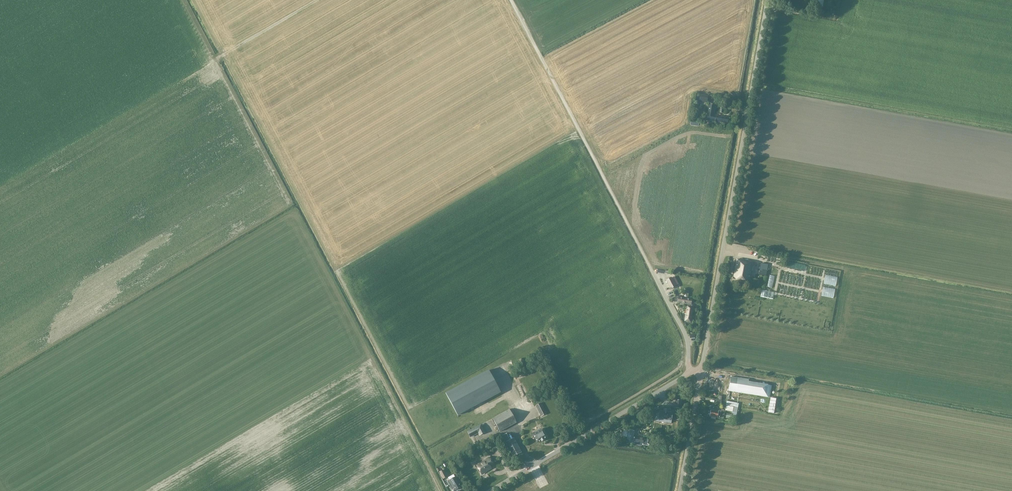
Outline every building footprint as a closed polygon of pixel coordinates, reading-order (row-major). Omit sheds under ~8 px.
[(727,123),(728,118),(712,115),(713,106),(709,106),(707,120),(713,121),(713,122),(716,123),(717,122),(727,123)] [(736,259),(732,282),(749,285),(753,261),(740,259),(740,260),(736,259)] [(758,274),(766,276),(768,265),(760,263),(758,274)] [(671,278),(666,280),(671,289),(676,286),(671,278)] [(691,305),(691,300),(678,297),(677,303),(688,304),(687,310),(685,309),(684,314),(686,314),(685,321),(690,322),(693,307),(692,307),(692,305),(691,305)] [(473,407),(501,392),(489,370),(446,393),(458,415),(471,408),(472,409),(474,408),(473,407)] [(770,398),(771,386),(748,381),(748,380),(731,377),(728,391),(770,398)] [(521,395),(527,392),(522,383),(516,386),(521,395)] [(776,398),(770,398),(768,412),(774,413),(776,398)] [(540,416),(546,413),(540,402),(535,405),(540,416)] [(735,422),(737,411),(738,404),(726,402),(725,406),(725,411),(732,412),(731,414),(733,414),(731,421),(735,422)] [(516,423),(513,417),(509,409),(492,418),(500,432),(516,423)] [(663,411),(659,410),(658,419),(666,420),(666,422),(671,423),(672,412),(668,412),(668,410),(663,409),(663,411)] [(710,416),(717,418),(719,419),(719,418),(722,418),(724,410),(718,409),(718,412),(711,410),(710,416)] [(485,432),(481,424),(467,431),(470,437),(478,433),(479,435),(485,432)] [(677,428),(671,427),(670,435),(668,435),(668,436),(676,438),(677,428)] [(537,443),(540,440),(541,441),(544,439),(543,439),(547,437),(542,428),(539,430),(538,429),(534,431),(535,433),(532,434),(537,443)] [(504,442),(509,439),(506,433),(501,436),(504,442)] [(514,438),(505,442),(513,457),(521,452),(514,438)] [(489,466),(492,464),(489,457),(485,459),(486,461),(483,462),(480,464),(482,467),(479,468),(477,465),(482,474),(487,471),(486,471),(490,468),(489,466)] [(455,477),(447,482),(451,487),(452,486),(455,490),(461,487),(455,477)]
